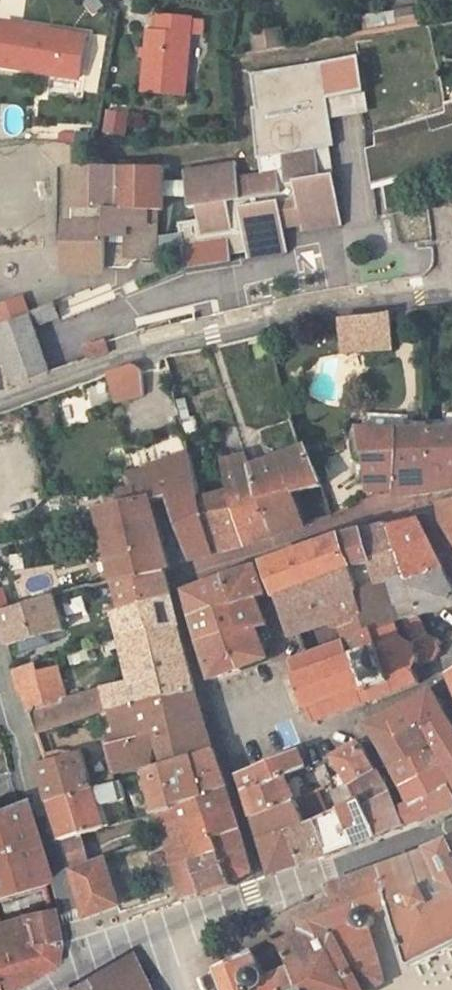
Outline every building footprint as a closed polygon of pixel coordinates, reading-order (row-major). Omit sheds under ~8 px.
[(105,7),(100,0),(85,0),(83,2),(93,16),(105,7)] [(151,29),(145,94),(185,97),(191,32),(192,19),(163,17),(162,30),(151,29)] [(88,44),(52,37),(53,30),(11,23),(10,26),(3,65),(82,79),(88,44)] [(3,65),(10,26),(0,24),(0,64),(3,65)] [(254,50),(279,46),(276,28),(251,32),(254,50)] [(89,37),(53,30),(52,37),(88,44),(89,37)] [(330,96),(364,91),(359,59),(256,75),(261,109),(257,110),(267,176),(241,180),(239,164),(188,171),(190,184),(167,183),(167,197),(192,196),(193,208),(201,207),(205,235),(235,231),(246,237),(249,254),(287,250),(285,232),(304,230),(342,225),(337,182),(324,183),(319,151),(332,149),(338,148),(333,117),(330,96)] [(367,112),(364,91),(330,96),(333,117),(367,112)] [(370,131),(377,171),(451,155),(451,105),(441,108),(443,115),(425,120),(425,118),(370,131)] [(337,182),(332,149),(319,151),(324,183),(337,182)] [(55,227),(55,160),(4,160),(4,174),(0,174),(0,216),(5,216),(5,227),(55,227)] [(68,229),(69,278),(122,278),(122,265),(163,265),(162,215),(168,215),(167,197),(167,183),(166,172),(73,172),(73,215),(77,215),(77,229),(68,229)] [(402,243),(451,234),(451,229),(448,206),(429,210),(429,209),(397,215),(402,243)] [(343,233),(342,225),(304,230),(305,238),(343,233)] [(288,257),(287,250),(249,254),(250,262),(288,257)] [(47,379),(33,334),(27,316),(22,300),(0,308),(0,346),(1,351),(11,391),(47,379)] [(53,307),(27,316),(33,334),(60,325),(53,307)] [(345,347),(391,344),(390,317),(340,322),(345,347)] [(108,339),(84,346),(89,363),(113,356),(108,339)] [(135,366),(110,376),(116,404),(145,399),(141,372),(135,366)] [(369,422),(382,487),(398,485),(388,422),(369,422)] [(401,422),(388,422),(398,485),(400,495),(403,495),(401,422)] [(419,492),(437,489),(435,423),(401,422),(403,495),(419,492)] [(439,423),(435,423),(437,489),(447,489),(451,489),(451,423),(439,423)] [(196,447),(229,437),(226,424),(194,434),(196,447)] [(244,543),(236,462),(229,437),(196,447),(218,550),(230,547),(244,543)] [(301,496),(325,491),(319,471),(311,445),(254,459),(276,534),(293,530),(306,527),(301,496)] [(207,554),(218,550),(196,447),(134,471),(137,482),(119,486),(121,494),(100,497),(122,577),(171,564),(177,557),(158,492),(169,490),(193,558),(207,554)] [(256,540),(276,534),(254,459),(236,462),(244,543),(256,540)] [(451,537),(451,500),(443,504),(439,518),(447,530),(451,537)] [(393,524),(410,576),(444,566),(435,548),(419,515),(393,524)] [(410,576),(393,524),(370,530),(376,548),(381,564),(387,582),(392,581),(397,593),(413,588),(410,576)] [(354,556),(376,548),(370,530),(309,550),(321,586),(359,574),(354,556)] [(287,597),(321,586),(309,550),(293,555),(276,561),(287,597)] [(122,577),(130,611),(180,595),(175,577),(171,564),(122,577)] [(265,564),(233,574),(241,601),(265,594),(272,591),(265,564)] [(368,613),(374,633),(426,617),(451,609),(451,581),(451,580),(444,566),(410,576),(413,588),(397,593),(392,581),(387,582),(364,588),(361,589),(368,613)] [(193,586),(202,614),(241,601),(233,574),(211,581),(193,586)] [(359,574),(321,586),(287,597),(293,613),(299,635),(368,613),(361,589),(364,588),(359,574)] [(279,641),(265,594),(241,601),(202,614),(209,640),(235,633),(245,666),(274,656),(270,644),(279,641)] [(74,627),(64,595),(6,612),(16,649),(74,627)] [(116,616),(123,642),(190,624),(180,595),(130,611),(116,616)] [(431,633),(426,617),(374,633),(377,645),(354,653),(350,642),(305,655),(296,658),(304,686),(316,722),(418,687),(414,673),(440,666),(439,662),(442,660),(446,657),(448,653),(449,648),(447,641),(445,637),(441,634),(436,632),(431,633)] [(191,631),(190,624),(123,642),(135,685),(76,701),(31,714),(35,731),(99,715),(205,688),(191,631)] [(245,666),(235,633),(209,640),(220,675),(232,671),(245,666)] [(31,714),(76,701),(65,664),(20,675),(26,696),(31,714)] [(439,767),(451,784),(451,709),(435,685),(395,709),(439,767)] [(207,696),(205,688),(99,715),(117,770),(152,760),(152,748),(159,746),(164,763),(219,747),(213,721),(207,696)] [(398,759),(404,769),(410,780),(439,767),(395,709),(375,722),(398,759)] [(341,756),(356,782),(388,838),(417,826),(407,807),(392,781),(370,742),(341,756)] [(146,769),(161,811),(230,790),(222,759),(219,747),(164,763),(146,769)] [(294,779),(298,778),(316,768),(310,758),(305,750),(262,763),(272,785),(294,779)] [(49,785),(89,773),(86,763),(46,776),(49,785)] [(252,785),(260,815),(306,801),(301,787),(298,778),(294,779),(272,785),(262,763),(252,785)] [(439,767),(410,780),(411,792),(413,804),(407,807),(417,826),(420,825),(432,821),(451,812),(451,784),(439,767)] [(99,808),(101,807),(89,773),(49,785),(50,792),(57,815),(58,820),(99,808)] [(351,816),(326,826),(338,858),(363,848),(388,838),(356,782),(340,788),(343,795),(351,816)] [(343,795),(332,799),(328,788),(306,801),(260,815),(268,840),(279,875),(293,871),(310,867),(300,836),(326,826),(351,816),(343,795)] [(235,810),(230,790),(161,811),(168,834),(235,810)] [(92,857),(112,851),(99,808),(58,820),(68,853),(71,864),(92,857)] [(235,810),(168,834),(190,898),(209,890),(199,858),(225,849),(234,876),(254,871),(235,810)] [(35,871),(32,861),(16,812),(0,818),(0,884),(35,871)] [(338,858),(326,826),(300,836),(310,867),(324,862),(338,858)] [(333,893),(338,904),(301,919),(308,936),(284,946),(282,947),(291,978),(266,986),(264,987),(254,953),(220,974),(228,989),(371,989),(378,986),(352,925),(381,912),(405,969),(451,948),(451,845),(333,893)] [(225,849),(199,858),(209,890),(236,882),(234,876),(225,849)] [(71,864),(78,889),(100,882),(92,857),(71,864)] [(35,871),(0,884),(0,911),(18,904),(17,899),(43,895),(35,871)] [(114,878),(100,882),(78,889),(88,918),(91,926),(94,936),(130,924),(114,878)] [(49,988),(57,961),(58,945),(52,922),(23,921),(18,904),(0,911),(0,989),(46,989),(49,988)] [(136,971),(91,989),(144,989),(136,971)]
